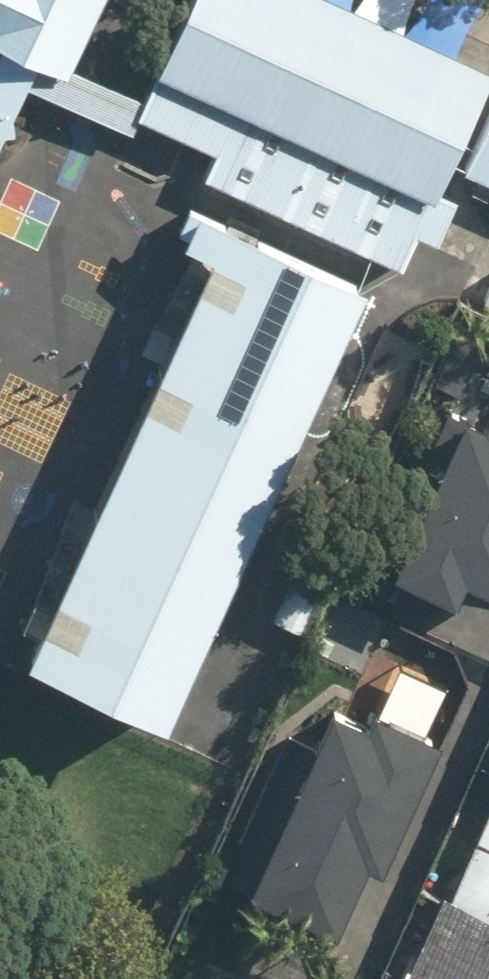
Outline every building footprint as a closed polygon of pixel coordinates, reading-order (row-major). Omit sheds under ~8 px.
[(22,180),(107,0),(0,0),(0,170),(22,180)] [(339,0),(182,0),(119,132),(399,264),(488,74),(488,71),(339,0)] [(456,175),(488,190),(488,105),(456,175)] [(204,264),(17,667),(152,729),(356,288),(188,211),(171,248),(204,264)] [(456,397),(380,583),(447,610),(457,585),(488,599),(488,410),(456,397)] [(272,783),(222,885),(325,935),(358,868),(369,873),(428,753),(321,701),(302,740),(286,732),(262,779),(272,783)] [(476,840),(488,846),(488,809),(476,840)] [(434,897),(397,978),(488,978),(488,921),(434,897)]
